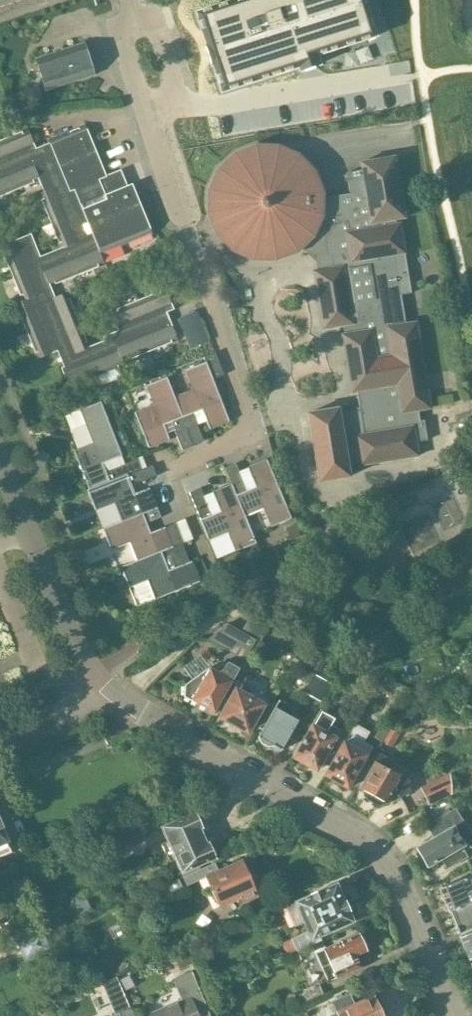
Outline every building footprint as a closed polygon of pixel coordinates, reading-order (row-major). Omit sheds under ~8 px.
[(204,9),(229,78),(312,52),(314,57),(326,54),(322,45),(378,27),(370,0),(231,0),(204,9)] [(35,60),(45,91),(92,75),(82,45),(35,60)] [(0,140),(0,197),(38,181),(43,192),(38,194),(60,249),(40,257),(30,234),(0,247),(0,249),(22,302),(14,304),(37,360),(56,352),(63,368),(60,369),(69,390),(124,367),(123,363),(178,340),(166,313),(174,310),(165,289),(110,312),(118,331),(103,337),(104,341),(89,347),(67,293),(54,298),(50,286),(104,264),(100,253),(151,232),(131,184),(120,189),(113,173),(106,176),(85,125),(48,140),(49,143),(35,149),(27,129),(0,140)] [(419,455),(413,410),(430,407),(414,323),(404,324),(393,256),(404,254),(399,225),(396,225),(395,221),(404,219),(394,157),(360,163),(361,170),(346,173),(346,175),(344,175),(345,182),(347,182),(349,194),(320,199),(320,194),(312,173),(297,157),(277,148),(255,148),(234,156),(218,172),(209,192),(209,214),(217,234),(232,250),(253,259),(275,259),(295,251),(300,247),(316,263),(317,269),(312,270),(321,328),(340,325),(341,334),(337,335),(346,393),(352,393),(354,409),(336,411),(336,408),(306,413),(316,482),(346,477),(345,465),(355,463),(355,466),(419,455)] [(177,319),(190,349),(209,342),(196,311),(177,319)] [(185,428),(186,428),(197,423),(193,413),(201,410),(208,429),(228,421),(212,379),(223,375),(214,353),(203,357),(205,362),(185,370),(193,390),(174,397),(173,398),(185,428)] [(170,422),(182,450),(193,446),(186,428),(185,428),(173,398),(174,397),(166,377),(146,385),(154,405),(134,413),(147,448),(169,439),(163,425),(170,422)] [(93,444),(73,452),(88,489),(88,490),(127,475),(126,474),(124,475),(120,465),(105,471),(102,463),(121,456),(100,402),(80,410),(93,444)] [(235,463),(224,468),(231,484),(243,514),(262,507),(271,526),(291,518),(266,459),(246,468),(254,486),(246,490),(235,463)] [(94,510),(114,502),(122,521),(156,508),(148,488),(134,493),(130,484),(134,482),(139,483),(156,477),(152,466),(127,475),(88,490),(88,489),(86,490),(94,510)] [(235,551),(255,543),(243,514),(231,484),(211,492),(219,511),(211,515),(200,488),(188,492),(200,519),(199,520),(207,540),(227,531),(235,551)] [(109,549),(130,541),(137,560),(137,561),(160,551),(160,552),(183,543),(175,522),(149,533),(146,523),(160,517),(156,508),(122,521),(102,529),(109,549)] [(160,551),(137,561),(137,560),(120,567),(128,587),(148,579),(156,599),(199,582),(190,561),(168,570),(160,552),(160,551)] [(226,624),(207,640),(244,661),(256,641),(259,643),(272,623),(254,611),(241,632),(226,624)] [(319,674),(335,643),(322,636),(306,668),(319,674)] [(185,685),(184,696),(214,713),(228,688),(239,669),(227,663),(224,669),(217,673),(208,668),(200,674),(196,681),(193,680),(185,685)] [(247,731),(266,699),(242,685),(244,680),(236,675),(228,688),(235,692),(221,716),(223,717),(220,721),(230,727),(232,722),(247,731)] [(279,700),(258,736),(260,738),(262,742),(266,745),(270,744),(281,750),(297,721),(289,716),(293,708),(279,700)] [(316,770),(334,739),(325,734),(329,727),(314,719),(293,757),(316,770)] [(391,729),(382,744),(391,749),(400,734),(391,729)] [(325,774),(347,787),(368,748),(359,743),(354,751),(342,744),(325,774)] [(374,763),(360,788),(365,791),(367,799),(379,805),(386,802),(392,791),(400,795),(409,791),(406,781),(374,763)] [(428,807),(451,796),(450,773),(420,788),(428,807)] [(160,845),(163,853),(203,835),(193,813),(160,828),(166,842),(160,845)] [(461,820),(415,848),(426,866),(471,839),(471,838),(461,820)] [(9,853),(5,844),(7,844),(0,827),(0,857),(9,853)] [(127,842),(131,851),(146,844),(142,835),(127,842)] [(180,872),(213,858),(203,835),(163,853),(167,862),(174,859),(180,872)] [(181,877),(185,887),(205,877),(218,909),(241,899),(242,903),(257,896),(241,860),(216,871),(213,863),(181,877)] [(439,888),(448,911),(471,901),(471,875),(439,888)] [(164,896),(183,888),(179,880),(160,888),(164,896)] [(335,884),(294,902),(295,904),(285,909),(293,926),(303,921),(307,932),(290,939),(296,952),(320,941),(318,936),(351,921),(335,884)] [(448,911),(457,933),(471,926),(471,901),(448,911)] [(471,957),(471,932),(459,937),(468,958),(471,957)] [(365,950),(357,934),(315,953),(328,981),(360,967),(354,955),(365,950)] [(297,952),(285,957),(289,966),(301,960),(297,952)] [(190,972),(176,977),(174,982),(182,1002),(148,1015),(149,1015),(210,1015),(194,981),(190,972)] [(124,999),(116,981),(100,987),(108,1005),(124,999)] [(319,983),(296,994),(301,1005),(324,995),(319,983)] [(339,1013),(331,1015),(382,1015),(374,998),(354,1006),(350,996),(335,1002),(339,1013)]
